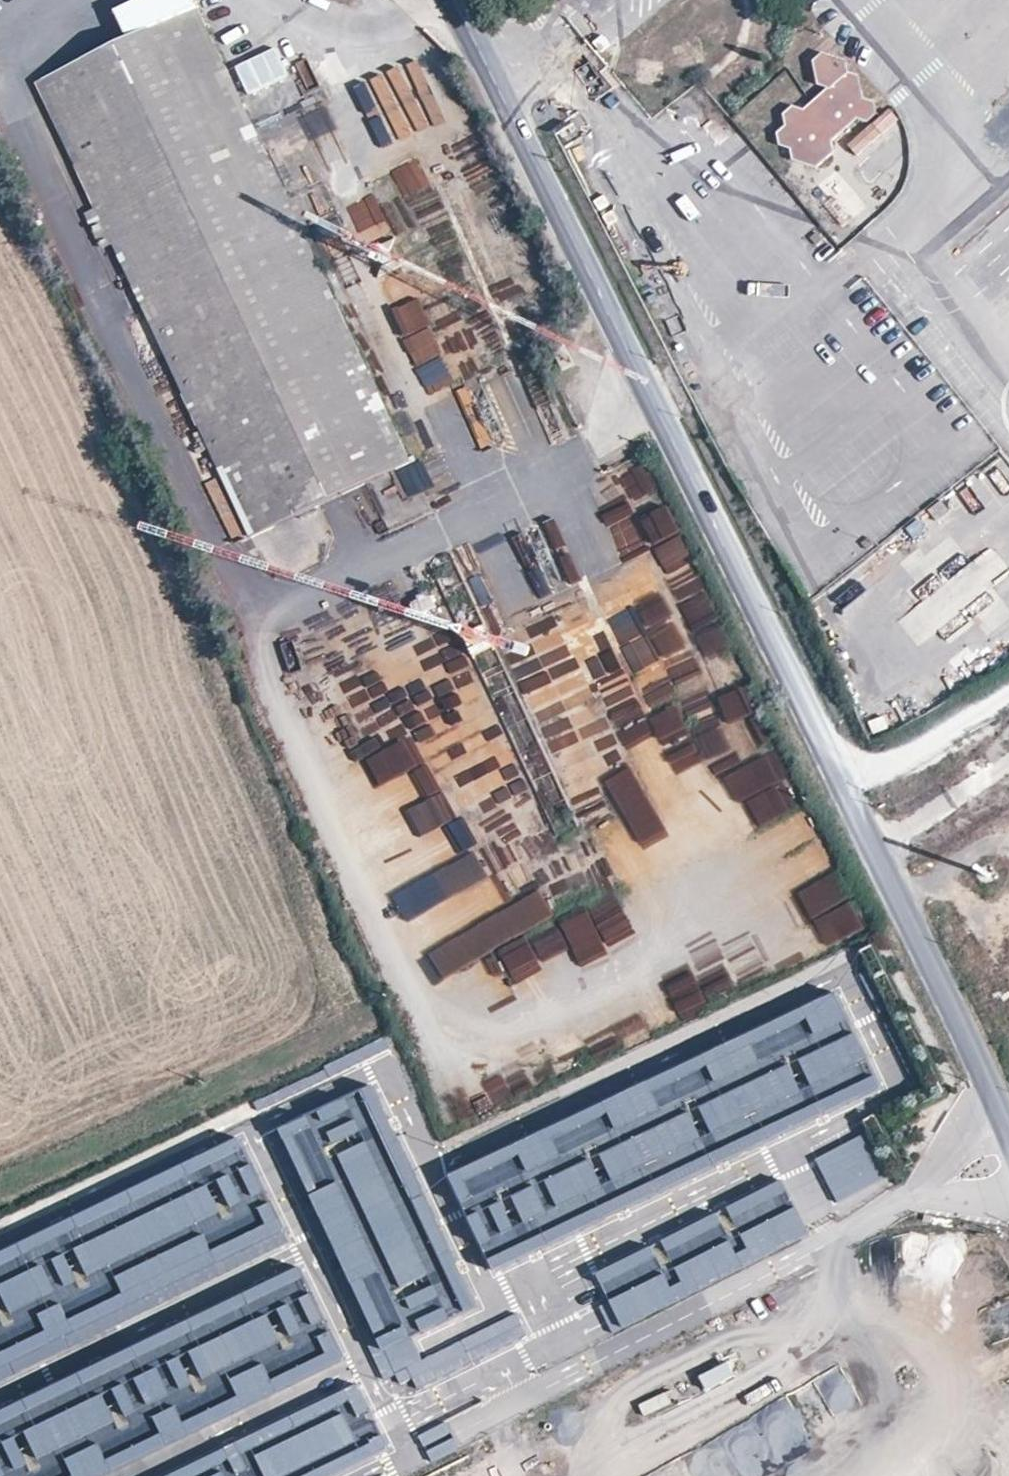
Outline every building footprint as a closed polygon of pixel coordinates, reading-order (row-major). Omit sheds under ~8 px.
[(197,9),(36,84),(116,254),(184,397),(250,536),(410,463),(197,9)] [(235,66),(250,96),(272,86),(276,93),(292,84),(274,47),(235,66)] [(849,55),(828,51),(819,60),(821,82),(834,85),(836,98),(828,106),(816,102),(808,108),(795,104),(786,113),(788,126),(780,136),(783,148),(794,151),(796,163),(820,169),(836,153),(834,141),(856,118),(869,122),(879,113),(876,101),(867,98),(864,70),(852,66),(849,55)] [(855,152),(900,127),(893,113),(847,137),(855,152)] [(387,198),(352,213),(365,244),(379,238),(383,246),(427,227),(432,240),(454,231),(435,187),(390,206),(387,198)] [(312,232),(323,259),(351,248),(340,221),(312,232)] [(430,394),(459,380),(402,268),(373,283),(430,394)] [(433,423),(457,415),(452,399),(427,408),(433,423)] [(648,460),(620,465),(625,496),(654,492),(648,460)] [(665,504),(640,511),(648,535),(673,527),(665,504)] [(291,535),(300,556),(320,548),(310,527),(291,535)] [(627,566),(652,552),(639,529),(614,543),(627,566)] [(653,543),(667,569),(692,556),(678,530),(653,543)] [(509,543),(477,558),(502,612),(535,597),(509,543)] [(912,642),(1008,580),(1008,572),(995,551),(894,615),(912,642)] [(652,566),(595,590),(631,673),(688,649),(652,566)] [(427,591),(408,602),(419,620),(437,609),(427,591)] [(376,610),(383,633),(410,624),(403,601),(376,610)] [(1004,624),(1004,610),(983,609),(983,623),(1004,624)] [(602,725),(603,725),(567,639),(526,656),(526,658),(510,665),(539,733),(544,731),(555,759),(577,750),(584,766),(604,758),(603,755),(613,751),(602,725)] [(708,685),(682,691),(686,705),(711,699),(708,685)] [(460,768),(477,814),(529,794),(522,775),(519,776),(502,732),(479,742),(485,759),(460,768)] [(745,992),(868,932),(777,747),(695,787),(709,774),(693,741),(689,737),(644,759),(635,768),(606,782),(625,820),(600,844),(616,876),(634,859),(641,855),(655,870),(679,858),(653,806),(701,856),(793,811),(769,834),(795,860),(693,910),(707,940),(717,935),(745,992)] [(427,830),(442,862),(478,844),(447,783),(414,800),(403,778),(384,788),(389,797),(368,808),(374,819),(395,808),(410,839),(427,830)] [(537,830),(535,810),(513,812),(515,833),(537,830)] [(497,942),(553,915),(541,890),(485,917),(497,942)] [(609,900),(581,911),(586,923),(560,933),(565,945),(618,924),(609,900)] [(506,955),(428,977),(441,1021),(495,1005),(496,1010),(519,1003),(506,955)] [(841,989),(446,1176),(491,1270),(886,1083),(841,989)] [(528,1069),(509,1075),(516,1098),(535,1093),(528,1069)] [(478,1306),(371,1085),(277,1130),(400,1385),(411,1380),(416,1391),(528,1337),(517,1314),(422,1359),(412,1338),(478,1306)] [(237,1135),(0,1251),(0,1380),(289,1239),(237,1135)] [(883,1178),(861,1135),(814,1159),(836,1202),(883,1178)] [(780,1178),(594,1272),(621,1323),(806,1229),(780,1178)] [(926,1301),(961,1293),(947,1229),(893,1240),(902,1282),(921,1278),(926,1301)] [(0,1410),(0,1475),(104,1475),(344,1360),(298,1265),(0,1410)] [(567,1352),(621,1329),(607,1298),(553,1321),(567,1352)] [(357,1384),(166,1475),(336,1475),(389,1450),(357,1384)] [(645,1418),(673,1407),(667,1393),(640,1403),(645,1418)] [(813,1450),(799,1422),(802,1420),(788,1393),(750,1412),(754,1421),(642,1475),(771,1475),(769,1471),(813,1450)]
